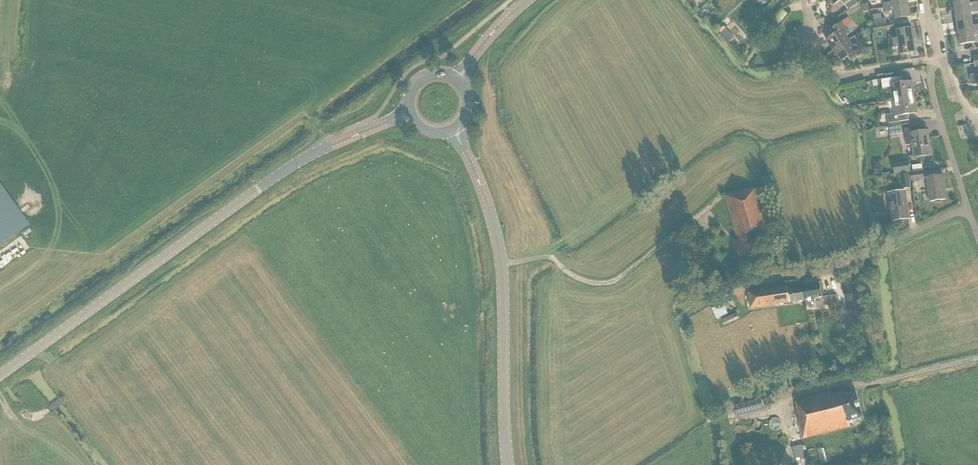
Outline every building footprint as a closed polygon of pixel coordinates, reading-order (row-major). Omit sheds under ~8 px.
[(856,0),(851,0),(845,5),(848,10),(858,3),(856,0)] [(908,4),(907,0),(891,0),(892,2),(883,4),(884,8),(908,4)] [(977,7),(977,3),(969,4),(968,0),(953,0),(955,11),(977,7)] [(908,4),(884,8),(884,13),(893,11),(894,19),(910,17),(908,4)] [(972,20),(971,13),(977,12),(977,7),(955,11),(956,22),(972,20)] [(774,20),(779,25),(788,14),(783,10),(774,20)] [(838,17),(828,23),(832,28),(841,22),(838,17)] [(847,18),(841,22),(845,27),(850,23),(851,23),(848,18),(847,18)] [(881,19),(873,20),(874,26),(886,25),(885,18),(881,19)] [(958,33),(977,30),(977,25),(973,25),(972,20),(956,22),(958,33)] [(833,51),(849,40),(846,35),(849,33),(845,27),(841,22),(832,28),(830,30),(833,35),(826,40),(833,51)] [(721,33),(726,29),(722,25),(717,29),(721,33)] [(915,52),(914,40),(912,28),(896,30),(897,38),(889,39),(890,48),(899,47),(900,55),(906,54),(915,52)] [(726,29),(721,33),(729,43),(734,38),(726,29)] [(958,33),(960,45),(975,42),(974,35),(977,34),(977,30),(958,33)] [(849,40),(833,51),(841,61),(848,57),(851,62),(863,54),(856,44),(853,46),(849,40)] [(894,100),(915,97),(913,83),(903,84),(901,77),(881,80),(882,88),(892,87),(894,100)] [(915,97),(894,100),(896,113),(887,115),(888,123),(909,120),(907,112),(917,111),(915,97)] [(890,135),(902,133),(900,125),(889,127),(890,135)] [(923,133),(922,126),(904,129),(906,145),(912,144),(914,156),(932,153),(928,132),(923,133)] [(908,162),(893,164),(894,174),(909,172),(908,162)] [(912,181),(924,179),(923,170),(922,170),(913,171),(910,172),(912,181)] [(901,189),(911,188),(908,173),(899,174),(901,189)] [(929,202),(946,200),(943,175),(926,177),(929,202)] [(27,226),(0,188),(0,246),(27,226)] [(746,189),(724,195),(727,203),(732,220),(738,240),(740,240),(745,256),(747,263),(758,260),(752,239),(769,234),(756,188),(747,191),(746,189)] [(892,218),(907,216),(904,191),(888,193),(892,218)] [(726,276),(735,273),(734,267),(724,270),(726,276)] [(803,287),(805,300),(806,305),(814,304),(813,298),(821,297),(819,284),(803,287)] [(789,302),(805,300),(803,287),(787,290),(787,287),(748,292),(750,308),(789,302)] [(716,319),(717,319),(727,314),(722,303),(719,304),(720,305),(711,309),(716,319)] [(837,331),(853,327),(848,311),(837,314),(840,324),(836,325),(837,331)] [(737,315),(722,321),(723,325),(738,318),(737,315)] [(842,389),(795,400),(797,410),(795,411),(802,439),(849,427),(848,422),(862,418),(856,391),(844,394),(842,389)] [(765,406),(777,403),(775,396),(763,399),(765,406)] [(736,416),(763,409),(760,399),(733,406),(736,416)] [(775,430),(776,430),(777,430),(778,429),(779,429),(779,428),(780,428),(781,427),(781,426),(781,425),(781,424),(781,423),(781,422),(781,421),(780,420),(779,420),(779,419),(778,419),(777,418),(776,418),(775,418),(774,418),(773,418),(772,419),(771,420),(770,420),(770,421),(769,422),(769,423),(769,424),(769,425),(770,426),(770,427),(770,428),(771,428),(772,429),(773,429),(773,430),(774,430),(775,430)] [(757,431),(758,431),(759,431),(760,431),(760,430),(761,430),(762,429),(762,428),(763,427),(763,426),(763,425),(762,424),(762,423),(761,422),(760,422),(760,421),(759,421),(758,421),(757,421),(756,421),(755,421),(754,422),(753,423),(753,424),(752,425),(752,426),(752,427),(753,428),(753,429),(754,430),(755,431),(756,431),(757,431)] [(802,444),(793,447),(798,464),(808,464),(802,444)]
